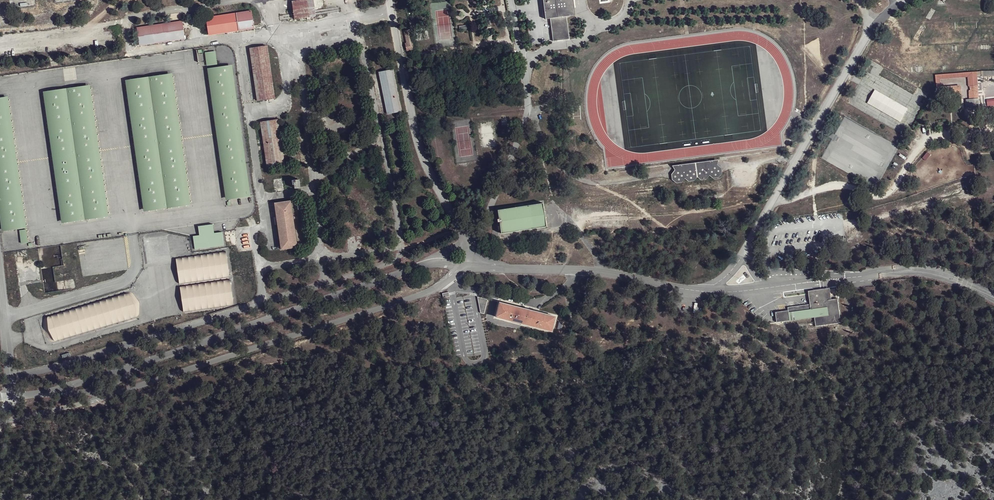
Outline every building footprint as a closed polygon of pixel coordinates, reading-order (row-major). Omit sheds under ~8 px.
[(281,6),(283,15),(303,18),(318,17),(318,11),(339,8),(338,0),(316,3),(316,0),(292,0),(292,5),(281,6)] [(534,18),(538,18),(540,38),(559,35),(556,15),(561,14),(559,0),(532,0),(534,18)] [(252,2),(214,9),(217,24),(253,19),(252,2)] [(444,5),(429,6),(433,40),(448,39),(444,5)] [(188,27),(186,13),(146,17),(146,31),(188,27)] [(409,28),(401,29),(406,50),(414,48),(409,28)] [(267,42),(249,45),(256,95),(275,93),(267,42)] [(228,49),(204,52),(228,199),(253,196),(228,49)] [(389,66),(374,69),(379,107),(395,105),(389,66)] [(940,77),(945,103),(966,99),(965,88),(954,90),(953,81),(972,78),(976,104),(973,104),(975,117),(993,113),(991,102),(988,103),(984,77),(993,76),(993,67),(940,77)] [(172,74),(125,79),(146,207),(194,202),(172,74)] [(89,87),(45,93),(64,221),(109,215),(89,87)] [(0,100),(0,207),(3,231),(27,229),(8,99),(0,100)] [(475,111),(459,114),(463,141),(479,139),(475,111)] [(453,112),(437,115),(441,146),(457,144),(453,112)] [(277,119),(260,121),(266,167),(283,165),(277,119)] [(296,167),(278,170),(279,181),(297,180),(296,167)] [(294,202),(274,204),(279,249),(298,246),(294,202)] [(543,203),(499,210),(503,230),(545,222),(543,203)] [(213,223),(198,224),(199,234),(193,234),(194,248),(224,246),(222,231),(214,231),(213,223)] [(145,263),(170,260),(167,233),(142,236),(145,263)] [(227,251),(176,257),(182,312),(234,305),(231,278),(230,278),(227,251)] [(534,305),(483,288),(479,302),(531,318),(534,305)] [(812,327),(841,322),(837,296),(832,298),(830,290),(809,294),(812,304),(790,308),(791,312),(776,315),(778,324),(809,317),(812,327)] [(131,293),(41,315),(47,340),(137,318),(131,293)]
